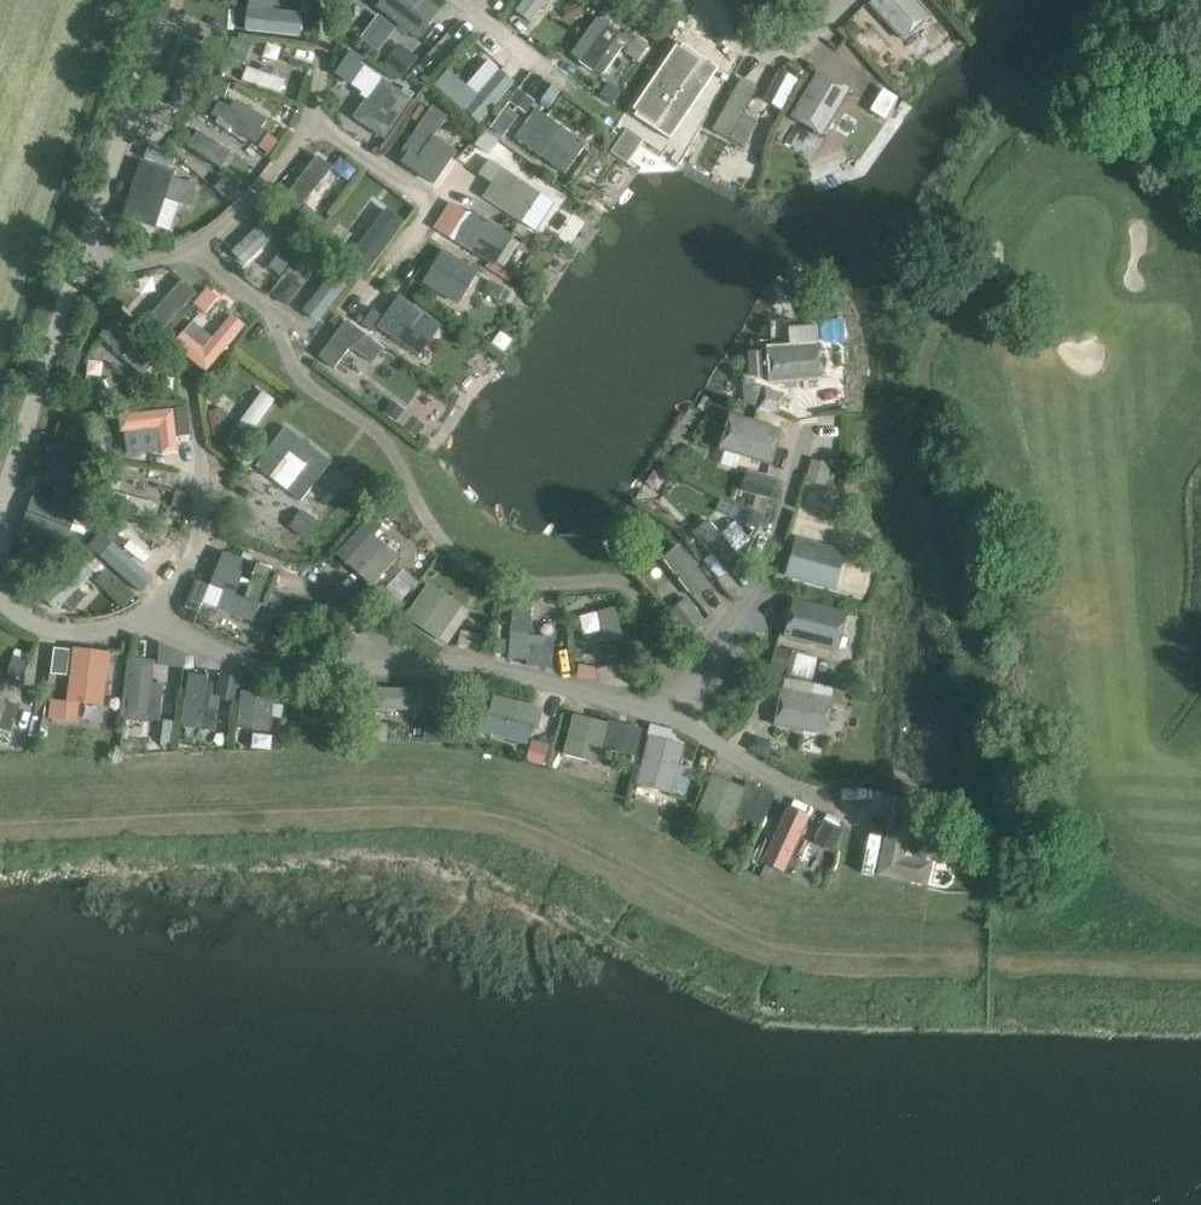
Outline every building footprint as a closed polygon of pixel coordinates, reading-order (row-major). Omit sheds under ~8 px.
[(377,7),(400,26),(409,33),(417,40),(442,9),(430,0),(383,0),(377,7)] [(518,11),(531,20),(546,0),(526,0),(518,11)] [(563,8),(571,22),(588,11),(582,0),(576,0),(563,8)] [(870,4),(904,41),(932,16),(918,0),(874,0),(870,4)] [(763,9),(755,23),(772,33),(780,19),(763,9)] [(248,32),(292,36),(294,22),(250,17),(249,22),(248,32)] [(598,17),(572,53),(579,61),(594,71),(603,75),(613,61),(623,48),(629,40),(624,37),(621,33),(618,31),(609,25),(606,23),(598,17)] [(853,21),(843,30),(853,41),(863,32),(853,21)] [(629,40),(623,48),(627,50),(625,52),(638,61),(650,45),(629,30),(624,37),(629,40)] [(233,37),(227,57),(245,63),(252,43),(233,37)] [(400,44),(385,65),(403,79),(419,58),(400,44)] [(709,59),(695,49),(660,98),(675,109),(709,59)] [(354,52),(342,70),(359,81),(371,64),(354,52)] [(722,65),(714,77),(726,85),(734,73),(722,65)] [(283,79),(245,66),(240,80),(279,93),(283,79)] [(456,71),(440,81),(451,99),(467,90),(456,71)] [(792,118),(824,137),(852,90),(819,71),(792,118)] [(509,84),(496,73),(464,111),(478,122),(509,84)] [(772,73),(762,91),(785,104),(795,86),(772,73)] [(217,81),(212,95),(226,99),(231,82),(218,77),(217,81)] [(386,140),(412,99),(380,78),(354,119),(386,140)] [(742,79),(713,131),(730,140),(759,88),(742,79)] [(518,88),(509,101),(526,113),(535,101),(518,88)] [(883,89),(870,111),(886,120),(899,98),(883,89)] [(220,103),(213,114),(257,143),(264,132),(261,130),(268,120),(237,99),(230,109),(220,103)] [(423,123),(405,148),(419,159),(446,118),(448,115),(434,107),(432,110),(422,105),(414,117),(423,123)] [(575,160),(586,145),(536,109),(515,139),(543,159),(554,144),(575,160)] [(150,119),(143,139),(164,146),(170,126),(150,119)] [(199,133),(189,148),(222,170),(232,154),(199,133)] [(268,133),(259,146),(271,154),(279,141),(268,133)] [(495,135),(479,140),(484,157),(493,154),(498,145),(495,135)] [(149,147),(146,158),(173,168),(177,157),(149,147)] [(299,210),(333,168),(318,156),(285,198),(299,210)] [(141,161),(122,218),(157,229),(157,228),(163,212),(167,199),(181,204),(190,207),(197,185),(175,177),(176,173),(141,161)] [(523,222),(541,194),(502,169),(484,197),(523,222)] [(306,205),(297,217),(317,232),(326,221),(306,205)] [(388,209),(352,255),(369,268),(404,221),(388,209)] [(476,212),(457,242),(494,266),(513,237),(476,212)] [(331,216),(317,234),(328,242),(341,225),(341,224),(331,216)] [(283,230),(272,217),(234,249),(245,262),(283,230)] [(296,233),(269,268),(281,277),(307,242),(296,233)] [(447,254),(429,284),(457,301),(475,271),(447,254)] [(331,275),(303,311),(318,323),(347,287),(350,289),(365,270),(350,258),(334,278),(331,275)] [(289,276),(274,295),(287,306),(303,287),(289,276)] [(124,280),(113,293),(130,308),(141,294),(124,280)] [(183,281),(147,321),(161,333),(197,293),(183,281)] [(489,281),(483,293),(498,300),(504,289),(489,281)] [(208,288),(194,304),(206,314),(219,298),(208,288)] [(419,357),(441,326),(400,296),(384,317),(373,310),(363,324),(376,333),(379,329),(419,357)] [(336,314),(330,322),(338,327),(343,320),(336,314)] [(184,333),(174,345),(206,372),(235,337),(245,325),(234,316),(224,328),(214,339),(205,350),(185,333),(184,333)] [(373,363),(383,349),(347,321),(320,357),(336,369),(352,348),(373,363)] [(100,337),(144,377),(158,362),(114,322),(100,337)] [(767,347),(770,384),(824,380),(821,343),(767,347)] [(766,351),(748,352),(750,377),(768,376),(766,351)] [(103,378),(88,385),(90,389),(97,405),(112,398),(103,378)] [(765,388),(759,408),(779,414),(785,394),(765,388)] [(263,392),(237,427),(249,435),(275,401),(263,392)] [(393,400),(383,413),(396,423),(396,422),(405,410),(406,409),(393,400)] [(224,409),(209,412),(213,436),(229,433),(224,409)] [(174,410),(119,416),(121,433),(125,433),(127,456),(162,452),(162,455),(179,453),(174,410)] [(731,413),(720,450),(771,466),(783,429),(731,413)] [(404,428),(403,429),(416,438),(426,425),(413,415),(413,416),(404,428)] [(285,428),(257,466),(302,500),(331,462),(285,428)] [(88,500),(88,447),(68,447),(68,500),(88,500)] [(812,459),(806,481),(825,487),(832,465),(812,459)] [(747,470),(741,491),(751,494),(769,499),(771,500),(777,478),(747,470)] [(29,474),(24,488),(41,493),(45,480),(29,474)] [(112,491),(108,505),(151,517),(155,503),(112,491)] [(177,491),(172,506),(188,510),(192,495),(177,491)] [(34,495),(21,530),(44,538),(66,546),(72,530),(79,512),(79,511),(34,495)] [(744,507),(736,523),(757,533),(765,516),(747,508),(744,507)] [(302,509),(289,527),(306,539),(307,538),(317,525),(319,521),(302,509)] [(104,515),(97,532),(119,542),(127,525),(104,515)] [(694,533),(728,573),(743,560),(708,521),(694,533)] [(371,533),(346,562),(373,586),(399,557),(371,533)] [(847,552),(795,538),(785,577),(836,591),(847,552)] [(104,556),(135,585),(145,575),(113,545),(104,556)] [(711,586),(680,545),(663,558),(694,599),(711,586)] [(224,553),(211,587),(225,592),(261,605),(268,608),(281,574),(224,553)] [(95,573),(82,560),(44,599),(57,612),(95,573)] [(100,576),(96,581),(108,593),(108,594),(124,609),(137,596),(120,581),(119,581),(107,569),(106,570),(100,576)] [(196,580),(186,607),(199,612),(210,585),(196,580)] [(428,584),(406,617),(440,639),(462,606),(428,584)] [(379,590),(370,601),(391,619),(405,604),(401,600),(388,589),(384,585),(379,590)] [(687,597),(666,614),(685,638),(706,622),(687,597)] [(838,651),(847,613),(794,600),(785,638),(838,651)] [(514,603),(508,659),(526,661),(532,605),(514,603)] [(600,611),(611,667),(629,663),(617,608),(600,611)] [(276,616),(268,635),(283,641),(290,622),(276,616)] [(496,639),(494,653),(506,654),(507,640),(496,639)] [(775,647),(769,674),(786,678),(792,651),(775,647)] [(111,653),(75,648),(67,702),(52,700),(50,718),(78,722),(80,704),(104,707),(111,653)] [(55,648),(52,674),(68,676),(71,650),(55,648)] [(15,657),(11,672),(22,676),(26,660),(15,657)] [(132,660),(127,720),(149,722),(149,720),(160,721),(163,688),(152,687),(152,683),(154,661),(132,660)] [(220,674),(216,699),(237,703),(241,677),(220,674)] [(182,726),(200,728),(207,677),(189,675),(182,726)] [(375,710),(437,712),(438,691),(376,689),(375,710)] [(780,689),(773,726),(828,736),(835,699),(832,699),(782,690),(780,689)] [(271,733),(275,697),(241,692),(236,729),(271,733)] [(538,728),(543,709),(494,696),(489,715),(538,728)] [(9,700),(0,697),(0,728),(9,700)] [(564,756),(600,764),(609,724),(573,715),(564,756)] [(425,717),(425,743),(449,744),(450,718),(425,717)] [(367,723),(366,742),(388,743),(389,724),(367,723)] [(755,735),(748,749),(768,759),(772,751),(770,742),(755,735)] [(672,794),(684,746),(649,737),(637,785),(672,794)] [(533,740),(527,761),(544,766),(550,745),(533,740)] [(699,751),(696,766),(711,770),(715,755),(699,751)] [(695,817),(729,831),(746,789),(712,775),(695,817)] [(895,796),(891,815),(914,820),(918,800),(895,796)] [(784,873),(809,817),(788,807),(763,863),(784,873)] [(889,816),(876,876),(926,887),(932,861),(907,855),(914,821),(889,816)] [(824,821),(813,843),(834,853),(844,831),(824,821)]
